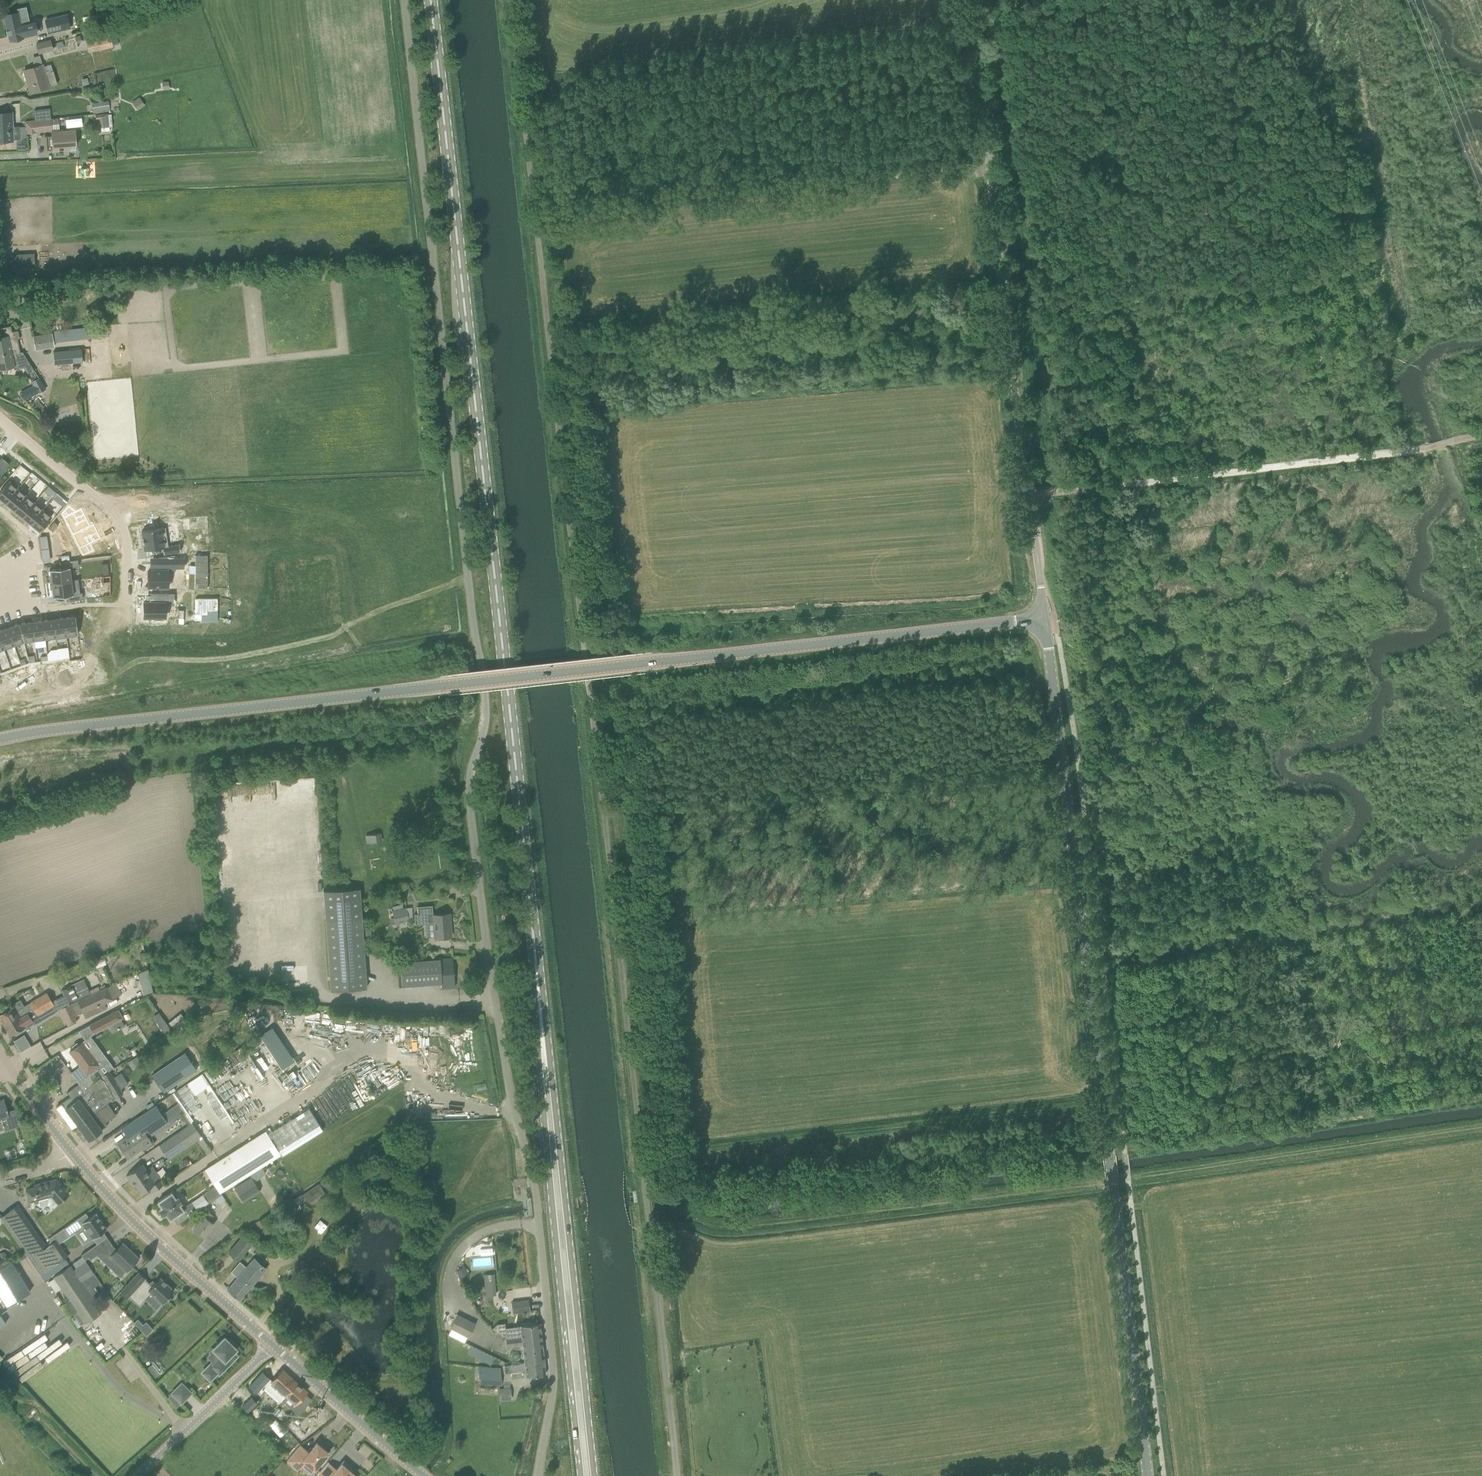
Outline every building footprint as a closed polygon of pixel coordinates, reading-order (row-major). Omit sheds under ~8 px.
[(4,15),(10,40),(37,34),(34,23),(28,24),(26,17),(19,19),(17,12),(4,15)] [(70,27),(67,14),(45,19),(49,32),(70,27)] [(101,36),(86,39),(89,52),(113,46),(113,45),(118,44),(115,35),(111,36),(110,34),(110,33),(101,36)] [(53,49),(51,40),(36,44),(38,53),(53,49)] [(44,66),(43,64),(23,70),(30,92),(50,86),(57,84),(53,70),(51,64),(44,66)] [(139,98),(133,102),(137,109),(144,105),(139,98)] [(108,110),(107,102),(92,104),(93,112),(108,110)] [(0,113),(0,141),(20,140),(20,139),(26,138),(26,132),(25,126),(17,127),(12,127),(11,112),(0,113)] [(111,125),(110,113),(95,114),(96,118),(100,118),(101,126),(111,125)] [(50,119),(35,120),(37,131),(51,130),(50,119)] [(53,144),(45,145),(45,150),(53,149),(53,150),(69,149),(69,150),(76,150),(76,145),(75,129),(52,131),(53,144)] [(12,254),(12,267),(34,267),(34,253),(22,253),(22,254),(12,254)] [(19,284),(19,297),(28,297),(28,284),(19,284)] [(107,324),(53,330),(54,342),(108,336),(107,324)] [(19,349),(18,347),(16,338),(19,338),(18,330),(12,331),(11,325),(2,327),(3,333),(2,333),(2,337),(0,337),(0,353),(19,349)] [(35,337),(37,349),(54,345),(52,334),(35,337)] [(80,348),(54,350),(55,363),(82,361),(80,348)] [(0,353),(0,369),(13,366),(14,369),(30,366),(22,351),(20,352),(19,349),(0,353)] [(33,385),(20,392),(24,400),(37,393),(45,389),(39,378),(32,382),(33,385)] [(0,492),(0,498),(6,502),(18,488),(9,481),(0,492)] [(18,488),(6,502),(14,509),(26,495),(18,488)] [(51,488),(47,493),(52,497),(56,492),(51,488)] [(26,495),(14,509),(22,516),(34,502),(26,495)] [(34,502),(22,516),(31,523),(42,509),(34,502)] [(70,504),(63,512),(73,534),(91,525),(83,507),(77,510),(70,504)] [(42,509),(31,523),(39,531),(51,516),(42,509)] [(54,521),(48,528),(52,532),(58,525),(54,521)] [(91,525),(73,534),(83,555),(94,550),(91,543),(101,538),(95,523),(91,525)] [(164,526),(141,529),(144,549),(162,546),(163,552),(179,549),(178,542),(167,544),(164,526)] [(41,533),(40,534),(44,555),(50,555),(47,539),(46,533),(41,533)] [(145,586),(145,587),(148,587),(158,587),(158,588),(166,588),(166,587),(169,587),(169,573),(174,573),(174,554),(158,557),(158,570),(148,570),(148,586),(145,586)] [(195,573),(195,588),(207,588),(207,555),(195,555),(195,565),(195,573)] [(63,567),(49,569),(51,583),(71,580),(69,567),(78,566),(77,559),(62,561),(63,567)] [(51,584),(49,584),(50,590),(52,589),(53,597),(67,595),(68,601),(83,599),(82,592),(80,592),(78,579),(71,580),(51,583),(51,584)] [(143,607),(143,610),(144,610),(144,620),(146,620),(146,617),(153,617),(153,619),(157,619),(157,620),(160,620),(160,619),(163,619),(163,617),(165,617),(165,605),(167,605),(168,593),(150,593),(150,602),(144,602),(144,607),(143,607)] [(195,598),(195,614),(201,614),(201,621),(217,621),(217,598),(195,598)] [(75,616),(64,618),(66,636),(78,634),(75,616)] [(64,618),(53,619),(56,637),(66,636),(64,618)] [(53,619),(43,620),(45,639),(56,637),(53,619)] [(43,620),(32,622),(34,640),(45,639),(43,620)] [(32,622),(19,623),(24,642),(34,640),(32,622)] [(19,623),(7,628),(14,645),(24,642),(19,623)] [(0,630),(0,639),(3,649),(14,645),(7,628),(0,630)] [(379,832),(365,834),(367,842),(380,840),(379,832)] [(407,886),(402,890),(406,895),(411,891),(407,886)] [(323,890),(330,990),(366,988),(359,888),(323,890)] [(434,937),(441,937),(451,936),(449,913),(433,915),(432,905),(417,906),(417,913),(414,914),(415,924),(433,923),(434,937)] [(408,922),(405,908),(391,911),(394,925),(408,922)] [(454,987),(452,958),(400,961),(401,986),(441,983),(441,988),(454,987)] [(83,979),(60,990),(63,995),(67,1005),(68,1004),(69,1004),(69,1003),(78,999),(90,993),(83,979)] [(143,993),(150,992),(148,979),(141,980),(143,993)] [(90,993),(78,999),(83,1012),(101,1003),(112,998),(107,987),(106,987),(105,987),(90,993)] [(4,1025),(31,1008),(32,1010),(40,1004),(44,1011),(53,1005),(45,991),(23,1004),(19,999),(11,1004),(12,1006),(6,1010),(0,1013),(0,1018),(4,1025)] [(4,1025),(10,1035),(24,1026),(25,1028),(33,1023),(35,1023),(42,1019),(47,1016),(57,1010),(53,1005),(44,1011),(40,1004),(32,1010),(31,1008),(4,1025)] [(67,1005),(59,1008),(62,1015),(71,1011),(68,1004),(67,1005)] [(90,1024),(94,1032),(122,1017),(118,1009),(90,1024)] [(180,1012),(169,1021),(175,1030),(187,1021),(180,1012)] [(168,1025),(160,1029),(165,1036),(172,1032),(168,1025)] [(13,1039),(18,1051),(30,1046),(25,1034),(13,1039)] [(73,1048),(69,1051),(80,1066),(71,1073),(79,1083),(90,1075),(96,1070),(100,1075),(110,1070),(113,1068),(108,1061),(103,1054),(97,1058),(84,1041),(82,1042),(79,1044),(76,1043),(73,1046),(73,1048)] [(185,1052),(152,1074),(163,1092),(196,1070),(185,1052)] [(136,1057),(127,1061),(131,1068),(140,1063),(136,1057)] [(114,1097),(115,1098),(123,1093),(110,1070),(100,1075),(101,1076),(102,1079),(114,1097)] [(95,1081),(90,1075),(79,1083),(86,1093),(65,1108),(78,1125),(106,1104),(107,1104),(115,1098),(114,1097),(102,1079),(101,1076),(95,1081)] [(0,1121),(2,1121),(17,1116),(15,1110),(14,1108),(7,1110),(4,1099),(0,1100),(0,1121)] [(155,1143),(149,1133),(183,1109),(179,1102),(161,1114),(154,1105),(130,1122),(121,1128),(127,1136),(117,1143),(127,1158),(136,1153),(141,1149),(143,1151),(155,1143)] [(106,1104),(78,1125),(88,1139),(107,1125),(105,1122),(115,1114),(107,1104),(106,1104)] [(192,1121),(190,1122),(158,1144),(167,1158),(201,1135),(192,1121)] [(279,1154),(266,1133),(264,1130),(204,1168),(215,1185),(202,1194),(208,1203),(221,1194),(220,1191),(279,1154)] [(211,1151),(202,1138),(197,1141),(206,1155),(211,1151)] [(141,1164),(134,1169),(126,1175),(130,1181),(132,1179),(141,1192),(149,1187),(152,1191),(164,1183),(160,1178),(151,1165),(145,1169),(141,1164)] [(260,1190),(251,1177),(234,1187),(243,1201),(260,1190)] [(51,1208),(57,1202),(58,1203),(69,1193),(56,1179),(33,1185),(34,1187),(26,1189),(29,1201),(38,1199),(40,1207),(48,1204),(51,1208)] [(308,1206),(326,1194),(325,1193),(333,1188),(327,1179),(326,1180),(325,1179),(301,1194),(285,1204),(288,1209),(293,1206),(296,1210),(307,1203),(308,1206)] [(165,1196),(157,1201),(161,1207),(161,1208),(165,1214),(165,1213),(169,1219),(172,1218),(177,1224),(197,1209),(193,1203),(191,1201),(182,1207),(179,1204),(181,1202),(178,1196),(175,1198),(171,1192),(165,1196)] [(221,1194),(216,1197),(219,1202),(225,1199),(221,1194)] [(17,1205),(0,1217),(29,1259),(40,1275),(67,1256),(58,1242),(56,1240),(52,1243),(46,1247),(17,1205)] [(214,1215),(208,1210),(204,1215),(202,1216),(198,1220),(200,1221),(193,1228),(203,1236),(209,1229),(213,1224),(209,1221),(214,1215)] [(48,1238),(52,1243),(56,1240),(58,1242),(68,1235),(69,1236),(81,1227),(89,1239),(92,1237),(93,1238),(107,1229),(106,1228),(96,1213),(95,1212),(89,1217),(85,1212),(48,1238)] [(252,1243),(242,1235),(237,1241),(228,1252),(237,1261),(247,1250),(252,1243)] [(107,1236),(85,1251),(85,1252),(88,1256),(90,1259),(97,1255),(113,1270),(119,1264),(126,1270),(139,1257),(138,1257),(123,1243),(123,1242),(116,1249),(111,1245),(112,1244),(107,1236)] [(238,1262),(231,1271),(237,1277),(227,1289),(239,1299),(246,1292),(266,1268),(253,1256),(244,1267),(238,1262)] [(492,1257),(472,1257),(472,1269),(492,1268),(492,1257)] [(65,1258),(40,1275),(44,1280),(68,1263),(65,1258)] [(0,1267),(0,1296),(6,1306),(30,1291),(11,1260),(0,1267)] [(70,1265),(53,1276),(69,1299),(63,1303),(71,1314),(77,1310),(85,1322),(101,1311),(94,1300),(99,1296),(94,1288),(100,1284),(85,1262),(73,1270),(70,1265)] [(463,1266),(457,1271),(461,1277),(468,1272),(463,1266)] [(139,1271),(120,1291),(127,1298),(129,1295),(139,1304),(148,1294),(153,1298),(155,1296),(162,1303),(174,1290),(159,1277),(154,1283),(152,1281),(149,1284),(144,1279),(145,1278),(139,1271)] [(486,1295),(493,1295),(491,1274),(484,1275),(486,1295)] [(530,1311),(528,1300),(511,1302),(512,1313),(530,1311)] [(467,1338),(475,1323),(457,1314),(450,1328),(467,1338)] [(153,1328),(146,1321),(143,1324),(137,1318),(134,1322),(146,1335),(153,1328)] [(497,1323),(492,1328),(495,1330),(502,1336),(506,1335),(505,1327),(504,1323),(497,1323)] [(511,1329),(511,1337),(522,1336),(522,1341),(523,1345),(525,1362),(504,1365),(505,1372),(510,1372),(511,1378),(545,1374),(544,1361),(542,1349),(541,1340),(539,1324),(520,1326),(514,1326),(511,1329)] [(511,1337),(506,1337),(506,1338),(507,1347),(523,1345),(522,1341),(522,1336),(511,1337)] [(209,1364),(202,1371),(210,1380),(217,1372),(219,1374),(237,1355),(233,1351),(236,1348),(232,1344),(232,1343),(229,1340),(228,1341),(224,1337),(213,1349),(220,1356),(211,1365),(209,1364)] [(490,1364),(494,1357),(472,1345),(468,1352),(490,1364)] [(502,1385),(501,1374),(485,1373),(485,1366),(478,1366),(479,1383),(502,1385)] [(277,1398),(282,1393),(285,1396),(297,1382),(282,1369),(270,1382),(277,1389),(273,1394),(277,1398)] [(247,1387),(256,1396),(261,1402),(269,1393),(264,1388),(256,1379),(247,1387)] [(170,1391),(172,1393),(181,1402),(192,1391),(181,1380),(170,1391)] [(312,1399),(305,1393),(307,1391),(297,1382),(285,1396),(281,1399),(298,1414),(312,1399)] [(499,1387),(499,1400),(511,1400),(511,1387),(499,1387)] [(181,1402),(172,1393),(168,1396),(176,1407),(181,1402)] [(242,1406),(247,1411),(257,1402),(251,1397),(242,1406)] [(255,1406),(249,1413),(256,1420),(263,1413),(255,1406)] [(305,1432),(283,1409),(275,1416),(284,1426),(283,1426),(297,1440),(305,1432)] [(309,1425),(313,1431),(326,1421),(322,1416),(309,1425)] [(314,1469),(328,1452),(322,1447),(323,1446),(319,1442),(318,1444),(316,1443),(311,1449),(310,1448),(307,1450),(300,1444),(287,1460),(298,1469),(302,1465),(304,1467),(306,1466),(308,1464),(314,1469)] [(321,1469),(315,1475),(356,1475),(346,1468),(349,1465),(344,1460),(335,1470),(328,1464),(329,1463),(328,1461),(321,1469)]
